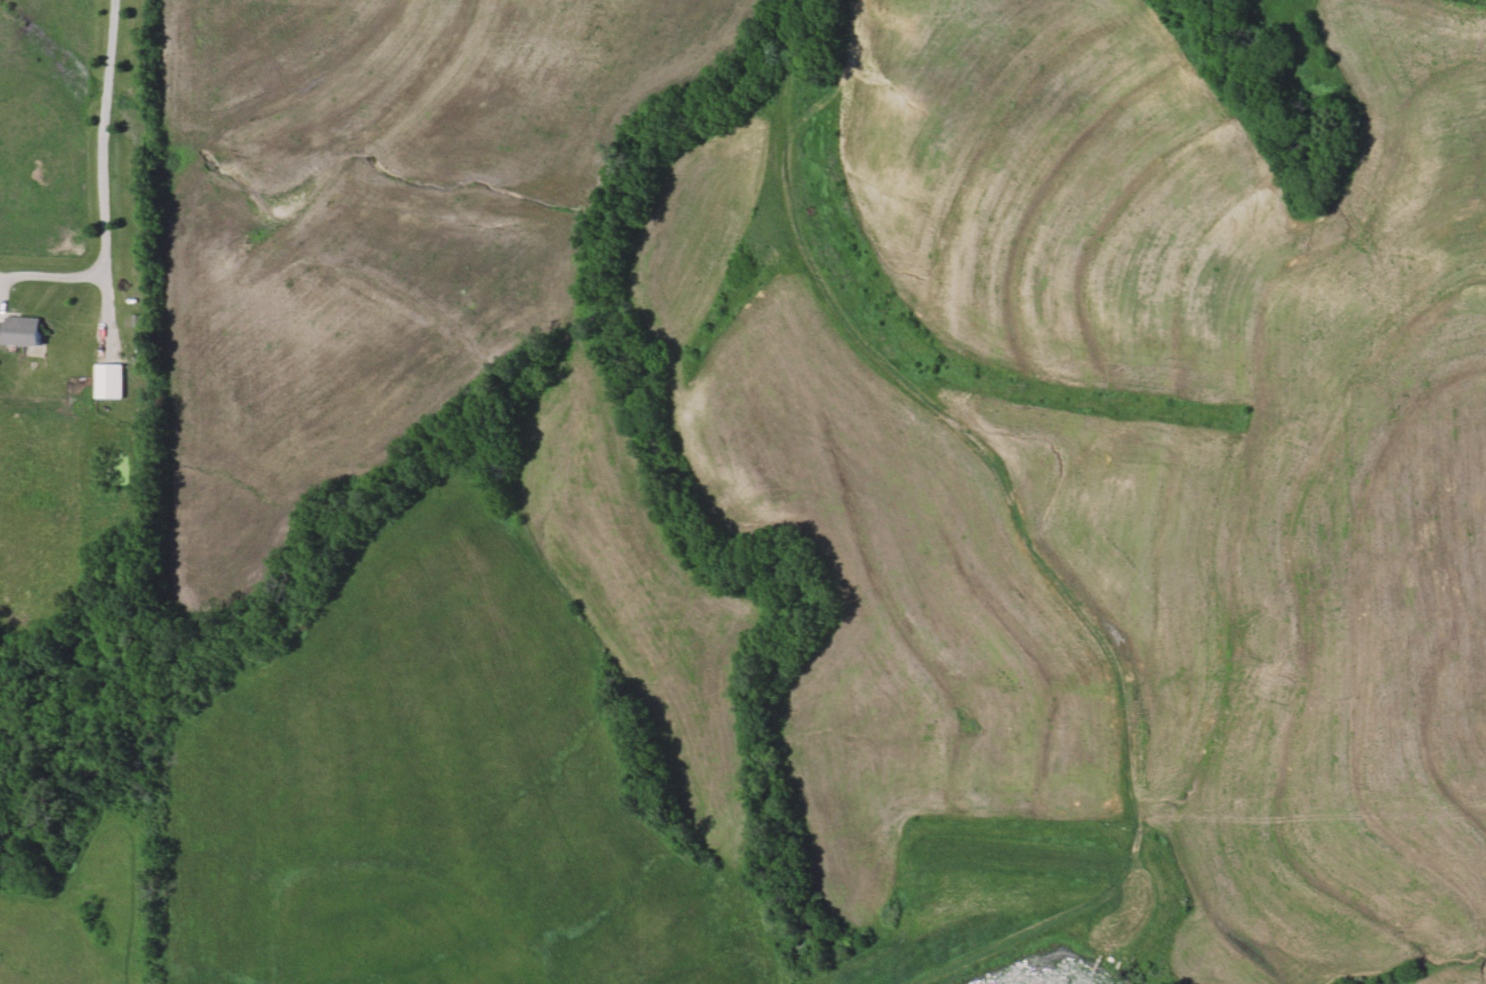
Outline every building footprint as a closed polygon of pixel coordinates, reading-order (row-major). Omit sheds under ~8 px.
[(2,316),(1,323),(0,323),(0,344),(37,345),(38,317),(2,316)] [(119,398),(119,364),(92,364),(92,398),(119,398)]
